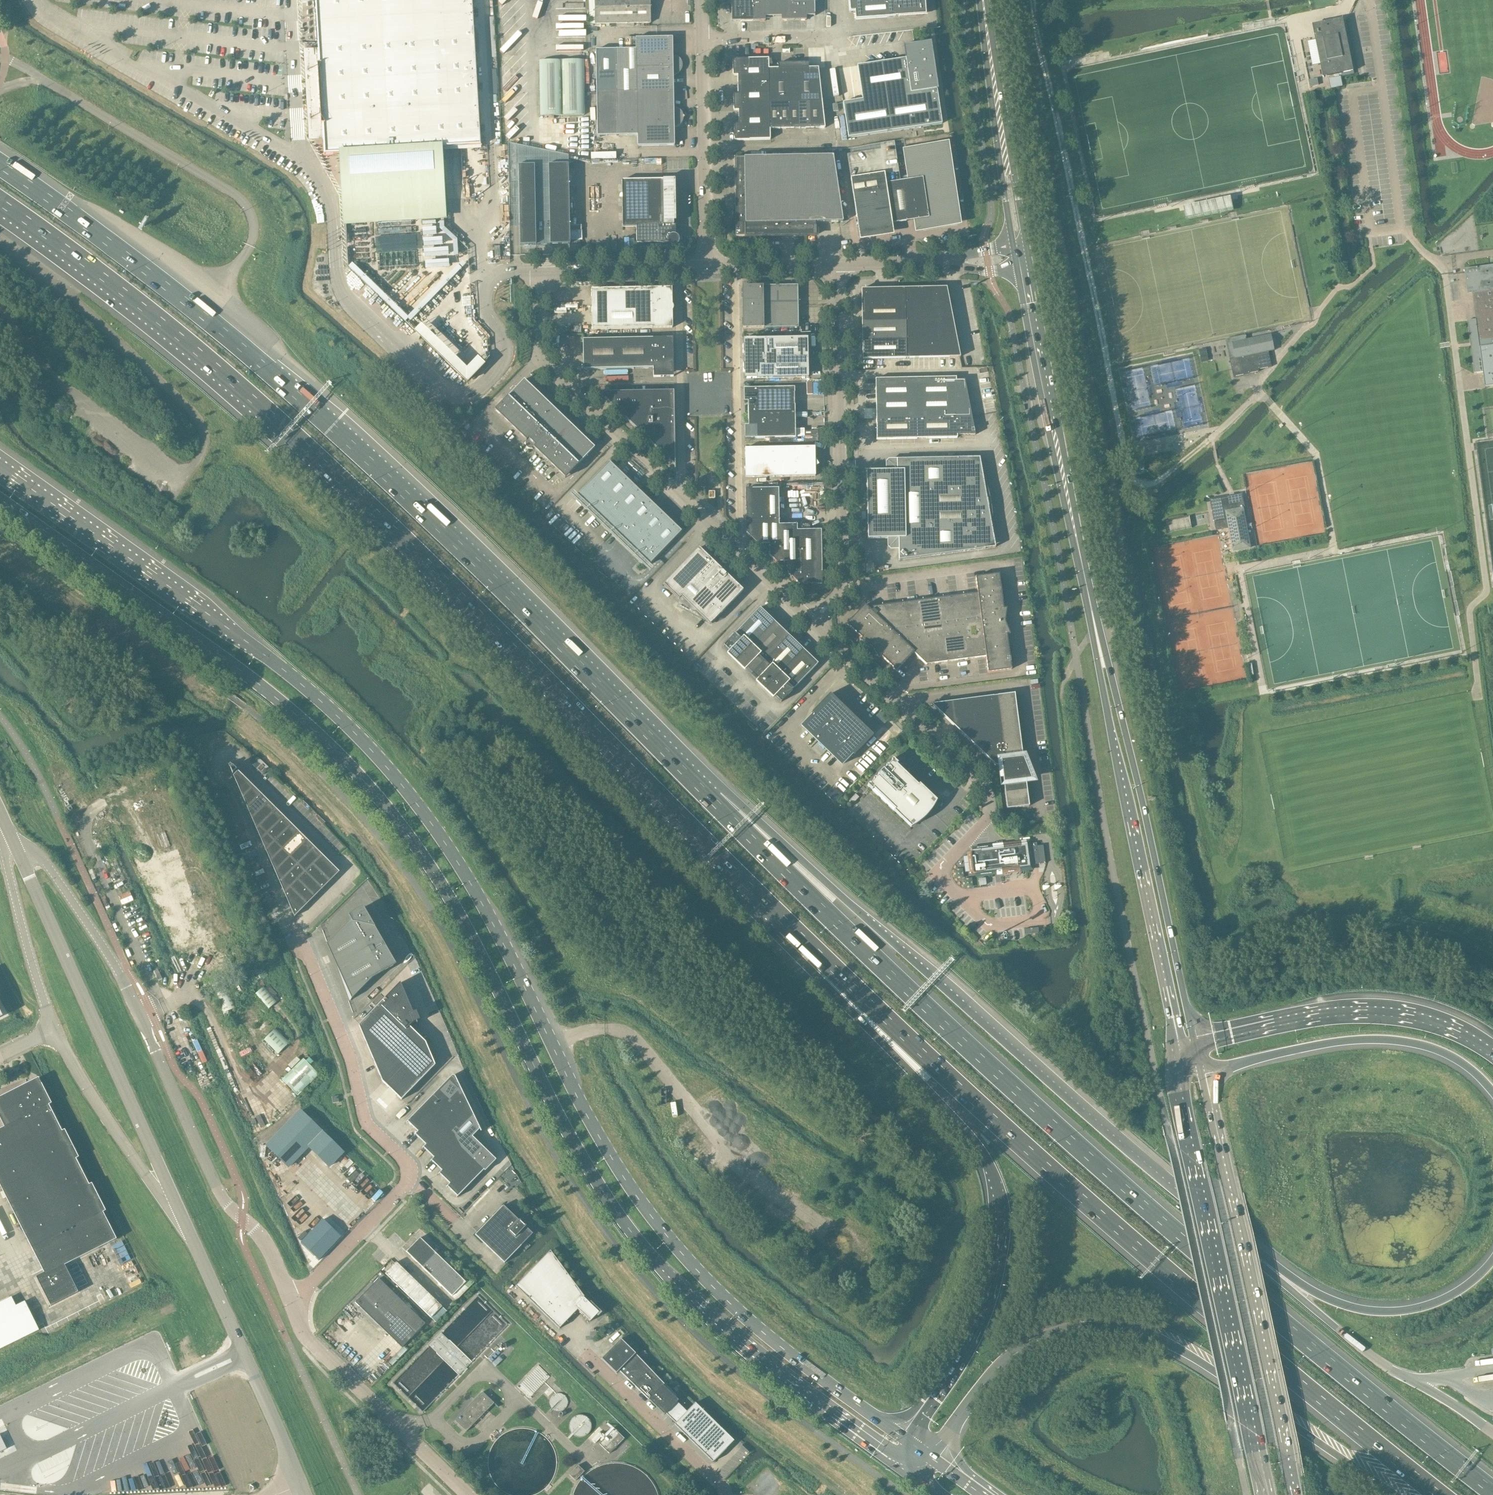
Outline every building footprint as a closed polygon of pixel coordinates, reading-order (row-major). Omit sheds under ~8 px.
[(345,214),(443,209),(439,148),(481,145),(472,0),(315,0),(319,71),(311,71),(312,83),(314,119),(322,118),(324,155),(341,154),(345,214)] [(594,24),(651,23),(650,0),(594,0),(594,24)] [(732,21),(753,21),(752,0),(731,0),(732,21)] [(753,21),(765,20),(765,16),(773,16),(773,0),(752,0),(753,21)] [(773,16),(781,16),(781,20),(795,20),(794,0),(773,0),(773,16)] [(795,20),(806,20),(806,16),(815,16),(814,0),(794,0),(795,20)] [(925,0),(849,0),(850,11),(855,11),(855,19),(926,14),(925,0)] [(1321,64),(1325,63),(1327,76),(1342,73),(1354,71),(1343,18),(1316,24),(1319,36),(1315,37),(1321,64)] [(636,49),(636,66),(682,65),(682,62),(680,59),(677,56),(674,55),(669,55),(668,37),(635,38),(636,49)] [(857,65),(862,100),(843,103),(848,137),(942,123),(930,43),(905,46),(906,58),(857,65)] [(596,50),(596,93),(616,92),(616,49),(596,50)] [(616,49),(616,92),(636,92),(636,72),(636,66),(636,49),(616,49)] [(738,75),(738,85),(769,84),(768,72),(768,68),(769,68),(768,58),(732,59),(733,75),(738,75)] [(584,115),(584,60),(539,61),(540,115),(584,115)] [(793,63),(794,103),(799,103),(809,103),(822,103),(818,67),(809,68),(808,62),(793,63)] [(768,72),(769,84),(769,104),(789,103),(794,103),(793,63),(778,63),(778,68),(769,68),(768,68),(768,72)] [(636,72),(636,92),(669,91),(669,76),(676,75),(679,73),(681,69),(682,66),(682,65),(636,66),(636,72)] [(1341,76),(1329,79),(1331,89),(1343,86),(1341,76)] [(1318,78),(1309,80),(1310,87),(1319,85),(1318,78)] [(733,110),(736,110),(739,110),(769,109),(769,104),(769,84),(738,85),(738,94),(733,94),(733,110)] [(637,135),(637,146),(670,145),(670,128),(676,127),(679,125),(681,123),(683,120),(683,117),(683,113),(681,110),(678,108),(675,107),(670,107),(669,91),(636,92),(637,135)] [(596,93),(597,136),(637,135),(636,92),(616,92),(596,93)] [(769,129),(770,129),(789,128),(789,103),(769,104),(769,109),(769,129)] [(789,103),(789,128),(799,128),(799,103),(794,103),(789,103)] [(799,103),(799,128),(809,128),(809,103),(799,103)] [(809,103),(809,128),(825,128),(822,103),(809,103)] [(734,124),(734,140),(770,139),(770,129),(769,129),(769,109),(739,110),(736,110),(739,110),(739,124),(734,124)] [(955,223),(953,211),(943,144),(906,149),(905,150),(909,179),(900,181),(885,183),(892,223),(906,221),(918,219),(918,224),(924,228),(955,223)] [(815,222),(843,221),(833,155),(734,157),(735,188),(736,191),(735,191),(736,236),(816,235),(816,226),(815,226),(815,222)] [(550,244),(570,244),(568,164),(548,165),(550,244)] [(536,245),(534,165),(518,165),(520,245),(536,245)] [(892,223),(885,183),(884,173),(850,178),(856,216),(860,216),(862,233),(887,230),(890,230),(889,223),(892,223)] [(674,221),(676,221),(675,179),(622,180),(623,226),(636,226),(636,243),(651,243),(651,244),(657,243),(668,243),(668,240),(671,240),(674,239),(675,238),(676,235),(676,234),(676,224),(674,224),(674,221)] [(1464,268),(1468,293),(1472,293),(1476,319),(1467,320),(1470,341),(1473,341),(1474,347),(1471,348),(1474,373),(1483,372),(1485,386),(1492,385),(1492,265),(1464,268)] [(742,286),(742,307),(798,306),(797,285),(742,286)] [(591,289),(592,329),(672,327),(672,311),(673,310),(673,309),(673,308),(673,307),(673,306),(673,305),(672,305),(672,304),(672,287),(591,289)] [(906,321),(906,339),(906,358),(960,357),(947,287),(905,288),(905,303),(906,321)] [(861,289),(862,304),(905,303),(905,288),(861,289)] [(862,304),(862,322),(906,321),(905,303),(862,304)] [(742,307),(743,328),(798,327),(798,306),(742,307)] [(862,322),(862,340),(906,339),(906,321),(862,322)] [(485,364),(483,362),(478,357),(467,368),(421,324),(414,332),(467,383),(485,364)] [(1229,358),(1233,377),(1259,371),(1258,369),(1271,366),(1268,351),(1274,350),(1271,334),(1233,342),(1236,357),(1229,358)] [(673,337),(583,339),(583,369),(653,368),(653,377),(661,377),(661,375),(670,374),(670,367),(673,367),(673,337)] [(743,345),(743,358),(808,356),(808,337),(743,338),(743,345)] [(863,359),(906,358),(906,339),(862,340),(863,359)] [(1202,362),(1208,361),(1205,348),(1202,349),(1199,350),(1202,362)] [(743,372),(744,372),(744,378),(808,377),(808,356),(743,358),(743,372)] [(875,379),(876,418),(971,416),(964,380),(956,380),(956,377),(875,379)] [(494,410),(565,478),(595,447),(524,380),(494,410)] [(744,388),(744,401),(748,401),(748,413),(795,412),(794,387),(744,388)] [(674,391),(598,392),(674,465),(674,469),(675,468),(674,391)] [(748,425),(744,425),(744,438),(795,437),(795,412),(748,413),(748,425)] [(876,418),(877,439),(957,438),(957,435),(975,435),(971,416),(876,418)] [(745,448),(745,477),(815,476),(815,466),(819,464),(815,458),(815,447),(745,448)] [(886,470),(866,470),(868,539),(887,538),(898,538),(899,549),(899,560),(949,553),(975,550),(983,549),(983,547),(986,547),(987,547),(988,546),(989,545),(990,545),(991,544),(991,543),(992,542),(992,541),(992,540),(992,538),(994,538),(983,476),(981,467),(980,467),(979,465),(978,464),(978,462),(977,461),(976,461),(975,460),(974,459),(973,459),(971,459),(970,459),(969,459),(967,459),(967,457),(897,459),(897,470),(886,470)] [(576,495),(599,517),(632,483),(609,461),(583,488),(576,495)] [(632,483),(599,517),(612,529),(644,495),(632,483)] [(745,489),(746,533),(761,547),(761,544),(769,544),(769,555),(780,565),(780,562),(779,562),(779,524),(778,488),(745,489)] [(1250,548),(1244,517),(1246,516),(1242,493),(1210,499),(1214,522),(1228,520),(1234,550),(1250,548)] [(612,529),(648,565),(655,558),(681,531),(644,495),(612,529)] [(779,562),(780,562),(788,562),(788,573),(794,579),(797,576),(797,530),(797,524),(779,524),(779,562)] [(797,576),(794,579),(803,587),(803,584),(822,584),(821,530),(797,530),(797,576)] [(713,621),(743,590),(699,548),(663,584),(680,600),(677,606),(711,625),(713,621)] [(847,623),(862,638),(860,640),(870,646),(873,649),(879,659),(881,656),(896,670),(913,652),(926,664),(986,656),(988,672),(1011,669),(1007,634),(1010,634),(1005,623),(1005,620),(1007,608),(1003,608),(999,574),(975,577),(977,593),(911,602),(868,607),(865,605),(847,623)] [(723,646),(729,651),(726,653),(735,662),(737,660),(774,621),(760,607),(723,646)] [(774,621),(737,660),(735,662),(744,670),(746,668),(752,674),(789,635),(774,621)] [(789,635),(752,674),(757,679),(755,681),(764,689),(766,687),(803,649),(789,635)] [(803,649),(766,687),(764,689),(773,698),(775,696),(781,702),(818,663),(803,649)] [(841,766),(844,763),(853,754),(854,755),(873,735),(830,693),(811,713),(811,714),(800,726),(841,766)] [(957,701),(931,704),(950,722),(994,764),(995,765),(997,765),(1001,764),(1003,787),(1006,809),(1025,806),(1029,806),(1026,784),(1026,780),(1031,779),(1023,758),(1022,754),(1014,693),(997,695),(997,696),(993,696),(957,701)] [(900,743),(894,749),(898,753),(904,747),(900,743)] [(869,786),(910,827),(914,825),(918,823),(921,820),(924,818),(927,815),(930,812),(932,808),(934,805),(936,801),(894,760),(869,786)] [(233,776),(243,797),(253,786),(238,771),(233,776)] [(253,786),(243,797),(247,808),(261,794),(253,786)] [(261,794),(247,808),(252,819),(269,802),(261,794)] [(269,802),(252,819),(256,829),(259,826),(276,809),(269,802)] [(276,809),(259,826),(267,834),(284,817),(276,809)] [(284,817),(267,834),(275,842),(292,825),(284,817)] [(292,825),(275,842),(282,849),(299,832),(292,825)] [(256,829),(266,851),(275,842),(267,834),(259,826),(256,829)] [(299,832),(282,849),(290,857),(307,840),(299,832)] [(290,857),(298,864),(315,847),(307,840),(290,857)] [(266,851),(270,861),(282,849),(275,842),(266,851)] [(971,855),(963,856),(965,872),(973,871),(973,874),(976,874),(976,873),(996,871),(997,874),(1002,873),(1001,870),(1030,867),(1029,865),(1045,863),(1043,845),(1037,846),(1037,842),(1026,844),(1026,842),(1021,842),(1022,844),(1003,846),(1002,845),(978,848),(979,850),(973,850),(970,851),(970,853),(971,853),(971,855)] [(315,847),(298,864),(305,872),(313,864),(322,855),(315,847)] [(282,849),(270,861),(275,872),(290,857),(282,849)] [(313,864),(330,881),(339,872),(322,855),(313,864)] [(290,857),(275,872),(280,883),(298,864),(290,857)] [(298,864),(280,883),(284,893),(290,887),(298,880),(305,872),(298,864)] [(305,872),(323,889),(330,881),(313,864),(305,872)] [(298,880),(315,897),(323,889),(305,872),(298,880)] [(290,887),(307,904),(315,897),(298,880),(290,887)] [(294,917),(295,917),(307,904),(290,887),(284,893),(294,916),(294,917)] [(396,964),(393,958),(363,907),(348,916),(350,921),(329,942),(350,1000),(373,978),(396,964)] [(402,1100),(435,1065),(425,1042),(410,1027),(413,1023),(420,1020),(416,1012),(413,1013),(400,983),(385,999),(387,1001),(385,1003),(383,1001),(359,1025),(383,1081),(402,1100)] [(277,994),(270,985),(265,988),(264,986),(256,993),(269,1008),(277,1001),(273,997),(277,994)] [(288,1042),(276,1029),(264,1039),(277,1053),(288,1042)] [(303,1058),(282,1079),(298,1096),(319,1075),(312,1067),(315,1064),(307,1055),(303,1059),(303,1058)] [(408,1122),(418,1131),(415,1134),(415,1135),(416,1135),(426,1145),(423,1147),(423,1148),(424,1148),(434,1158),(431,1160),(431,1161),(432,1161),(442,1171),(439,1173),(439,1174),(440,1174),(450,1184),(447,1186),(447,1187),(448,1187),(458,1197),(457,1197),(458,1197),(484,1170),(485,1171),(496,1160),(473,1136),(480,1129),(481,1131),(482,1131),(455,1076),(452,1075),(407,1122),(408,1122)] [(5,1195),(32,1248),(44,1273),(36,1277),(51,1306),(78,1292),(65,1265),(117,1239),(103,1212),(106,1211),(92,1183),(89,1185),(76,1159),(79,1158),(65,1130),(62,1131),(49,1105),(52,1104),(39,1078),(27,1084),(28,1087),(23,1089),(21,1086),(0,1097),(0,1119),(2,1123),(5,1122),(7,1126),(0,1129),(0,1185),(5,1195)] [(329,1166),(343,1152),(301,1111),(267,1146),(288,1167),(308,1146),(329,1166)] [(475,1235),(483,1242),(505,1263),(533,1234),(526,1227),(526,1226),(525,1225),(525,1226),(520,1222),(521,1221),(520,1220),(519,1220),(503,1205),(475,1235)] [(341,1237),(323,1219),(301,1243),(319,1260),(341,1237)] [(406,1252),(422,1267),(435,1253),(420,1238),(406,1252)] [(550,1250),(515,1285),(559,1328),(577,1309),(590,1321),(598,1312),(586,1300),(587,1300),(550,1250)] [(422,1267),(438,1282),(451,1268),(435,1253),(422,1267)] [(385,1273),(397,1285),(408,1273),(396,1262),(385,1273)] [(451,1268),(438,1282),(452,1296),(465,1282),(451,1268)] [(408,1273),(397,1285),(408,1295),(419,1284),(408,1273)] [(425,1323),(379,1278),(355,1302),(402,1348),(425,1323)] [(419,1284),(408,1295),(419,1306),(430,1295),(419,1284)] [(430,1295),(419,1306),(431,1317),(442,1306),(430,1295)] [(39,1330),(25,1301),(16,1306),(11,1297),(0,1302),(0,1349),(39,1330)] [(620,1338),(601,1358),(616,1372),(619,1370),(664,1414),(678,1400),(675,1397),(674,1396),(673,1394),(672,1393),(671,1391),(668,1389),(667,1388),(665,1387),(664,1385),(663,1384),(661,1382),(659,1381),(658,1379),(657,1378),(656,1376),(654,1374),(652,1373),(651,1372),(650,1370),(649,1369),(646,1367),(645,1365),(644,1364),(643,1362),(642,1361),(639,1359),(638,1358),(637,1356),(636,1355),(635,1353),(620,1338)] [(482,1392),(455,1420),(466,1431),(494,1403),(482,1392)] [(551,1408),(553,1409),(554,1410),(555,1411),(557,1411),(558,1411),(560,1411),(562,1411),(563,1410),(564,1409),(566,1408),(567,1405),(568,1404),(568,1402),(568,1401),(567,1399),(567,1397),(565,1395),(563,1394),(562,1393),(560,1393),(559,1393),(557,1393),(556,1393),(554,1394),(553,1395),(552,1396),(551,1397),(550,1399),(550,1400),(549,1401),(549,1404),(550,1405),(551,1407),(551,1408)] [(592,1428),(592,1426),(592,1424),(591,1422),(590,1420),(589,1419),(588,1417),(586,1416),(584,1415),(583,1415),(581,1415),(579,1415),(577,1415),(575,1416),(573,1417),(572,1419),(571,1420),(570,1422),(569,1424),(569,1426),(569,1428),(570,1430),(570,1431),(571,1433),(573,1434),(574,1435),(576,1436),(577,1437),(579,1437),(581,1437),(583,1437),(585,1436),(586,1436),(588,1434),(589,1433),(590,1431),(591,1430),(592,1428)] [(614,1429),(599,1444),(609,1453),(624,1438),(614,1429)] [(578,1465),(569,1474),(575,1480),(584,1471),(578,1465)]
